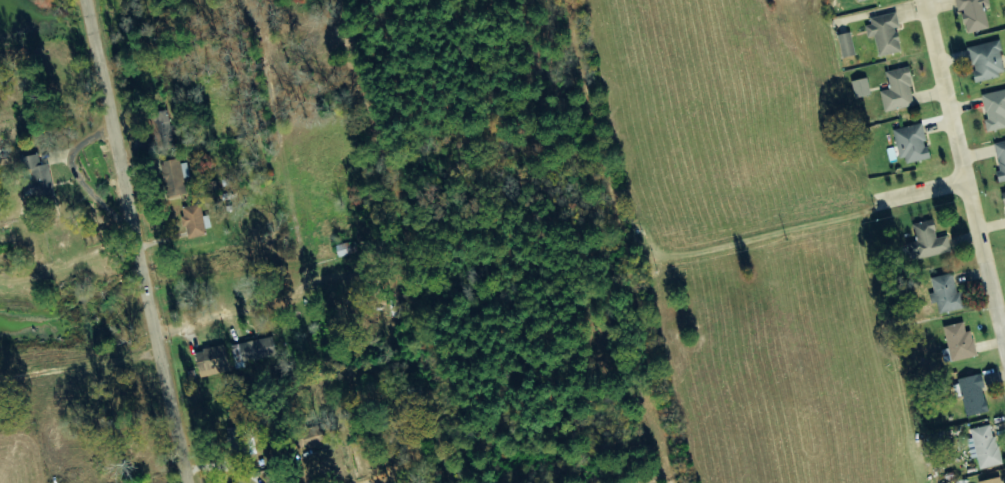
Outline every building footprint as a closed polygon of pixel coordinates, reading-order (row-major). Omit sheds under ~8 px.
[(991,30),(987,8),(989,8),(988,0),(957,0),(959,12),(964,12),(968,34),(991,30)] [(873,19),(874,26),(868,27),(871,39),(877,37),(881,58),(904,53),(899,29),(902,28),(899,13),(873,19)] [(846,59),(858,56),(852,33),(840,37),(846,59)] [(977,82),(1004,76),(1004,60),(1001,41),(970,48),(977,82)] [(883,92),(888,113),(919,105),(910,67),(888,73),(892,90),(883,92)] [(873,96),(870,79),(854,82),(857,99),(873,96)] [(990,120),(987,121),(990,133),(1004,129),(1004,91),(984,96),(990,120)] [(906,166),(934,158),(924,123),(896,131),(906,166)] [(995,144),(1003,182),(1004,182),(1004,142),(995,144)] [(185,159),(172,161),(176,181),(189,178),(185,159)] [(189,238),(214,233),(210,216),(204,217),(202,205),(183,209),(189,238)] [(953,252),(950,237),(940,239),(936,220),(914,225),(918,242),(909,244),(912,261),(953,252)] [(341,258),(358,254),(355,242),(339,247),(341,258)] [(968,308),(965,292),(959,293),(956,274),(934,279),(936,294),(931,295),(933,304),(939,302),(941,313),(968,308)] [(973,331),(969,333),(966,323),(946,328),(955,363),(980,357),(973,331)] [(233,346),(234,354),(242,353),(244,366),(245,366),(245,363),(278,357),(275,339),(233,346)] [(231,372),(227,347),(198,352),(202,377),(231,372)] [(969,418),(991,413),(985,389),(988,388),(985,375),(961,380),(969,418)] [(236,460),(258,454),(254,440),(249,442),(245,426),(228,430),(236,460)] [(981,470),(1003,465),(994,426),(972,430),(974,439),(969,440),(973,460),(978,459),(981,470)]
